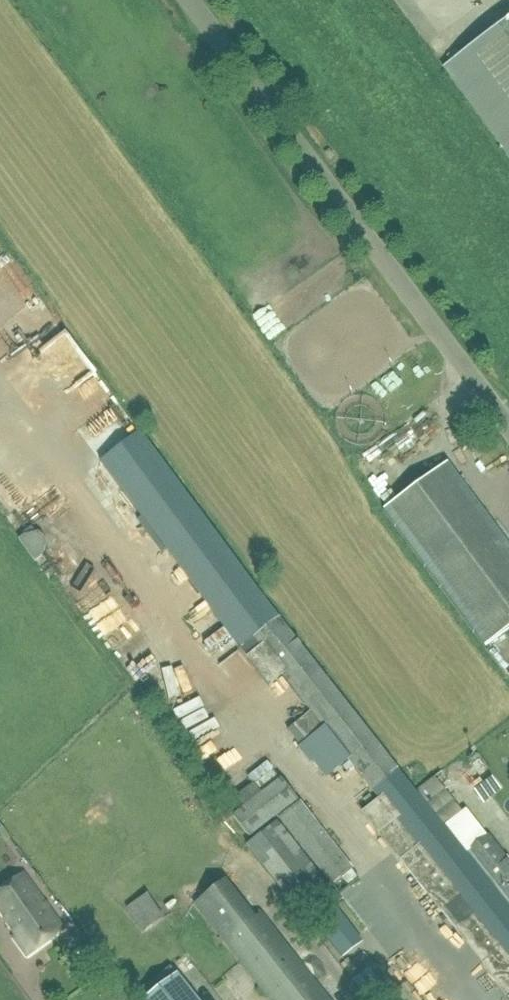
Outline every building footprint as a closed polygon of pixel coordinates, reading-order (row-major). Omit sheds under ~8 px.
[(442,69),(490,133),(508,159),(508,20),(442,69)] [(270,311),(257,320),(274,344),(287,335),(270,311)] [(443,827),(429,809),(409,784),(278,618),(168,472),(139,433),(96,466),(113,489),(117,486),(128,500),(236,647),(269,686),(281,676),(310,712),(294,725),(307,741),(299,748),(324,779),(348,761),(378,799),(361,812),(508,999),(508,910),(443,827)] [(508,628),(508,548),(446,464),(382,512),(483,648),(508,628)] [(36,563),(41,558),(48,547),(39,534),(21,537),(17,540),(36,563)] [(165,689),(169,705),(180,702),(173,674),(137,683),(140,696),(165,689)] [(508,787),(508,777),(491,752),(474,763),(498,795),(508,787)] [(296,801),(279,780),(260,795),(253,784),(235,797),(243,809),(232,817),(249,838),(296,801)] [(491,797),(482,784),(474,790),(483,803),(491,797)] [(298,802),(278,819),(333,888),(355,873),(298,802)] [(443,827),(508,910),(508,863),(488,835),(485,837),(463,811),(444,827),(443,827)] [(299,913),(329,889),(276,822),(246,846),(299,913)] [(64,930),(23,874),(0,890),(0,912),(16,935),(13,937),(27,957),(64,930)] [(224,880),(194,904),(269,999),(328,999),(260,913),(253,918),(224,880)] [(149,900),(128,911),(140,935),(161,924),(149,900)] [(338,911),(318,926),(340,956),(360,941),(338,911)] [(132,997),(134,999),(197,999),(172,967),(132,997)]
